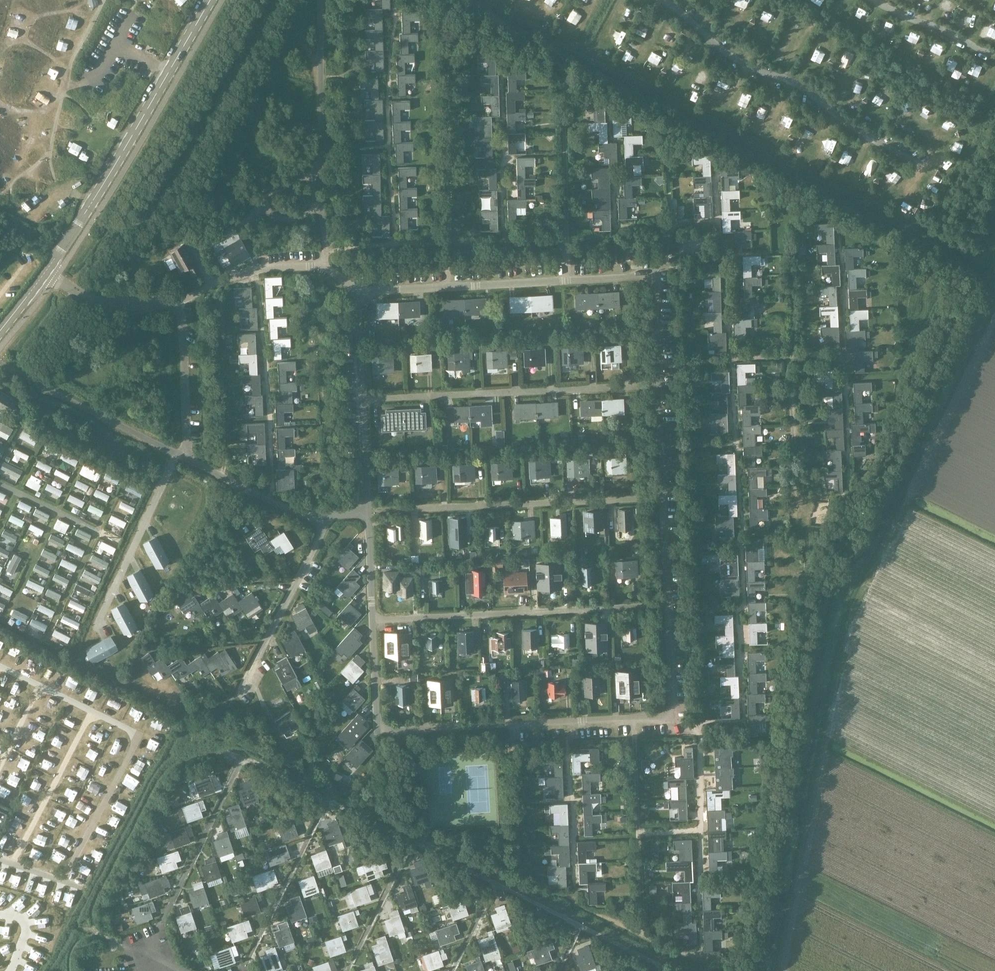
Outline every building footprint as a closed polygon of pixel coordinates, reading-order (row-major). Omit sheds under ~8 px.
[(383,30),(382,10),(382,9),(364,9),(364,17),(374,17),(375,30),(383,30)] [(419,13),(401,14),(401,34),(401,35),(410,35),(410,34),(409,21),(419,20),(419,13)] [(375,51),(383,51),(383,30),(375,30),(364,30),(365,38),(375,38),(375,51)] [(399,34),(400,55),(400,56),(408,55),(407,42),(418,42),(417,34),(410,34),(410,35),(401,35),(401,34),(399,34)] [(384,72),(383,51),(375,51),(365,51),(365,59),(376,59),(376,72),(384,72)] [(396,55),(396,76),(404,76),(404,75),(404,62),(414,62),(414,54),(408,55),(400,56),(400,55),(396,55)] [(488,75),(495,74),(494,54),(476,54),(477,62),(487,61),(488,74),(488,75)] [(507,71),(507,92),(515,92),(515,79),(525,79),(525,71),(507,71)] [(498,74),(495,74),(488,75),(488,74),(479,74),(480,83),(490,82),(490,95),(499,95),(498,74)] [(404,75),(404,76),(396,76),(397,97),(405,97),(404,83),(415,83),(414,75),(404,75)] [(370,87),(370,100),(371,100),(378,100),(378,99),(378,78),(359,79),(360,87),(370,87)] [(515,92),(507,92),(506,92),(506,113),(514,113),(514,112),(513,100),(524,100),(523,91),(515,92)] [(499,116),(499,95),(490,95),(480,95),(480,103),(491,103),(491,115),(491,116),(499,116)] [(375,107),(375,120),(375,121),(383,121),(382,99),(378,99),(378,100),(371,100),(370,100),(364,100),(364,108),(375,107)] [(409,102),(391,102),(392,123),(400,123),(400,122),(399,111),(410,111),(409,102)] [(604,102),(586,102),(586,110),(592,110),(593,122),(597,122),(597,123),(605,123),(605,122),(604,102)] [(514,112),(514,113),(506,113),(507,134),(514,134),(514,133),(514,120),(525,120),(524,112),(514,112)] [(484,136),(484,137),(492,137),(491,116),(491,115),(473,116),(473,124),(483,124),(484,136)] [(621,136),(620,123),(630,123),(630,115),(612,115),(613,137),(621,136)] [(375,120),(365,121),(365,128),(375,128),(375,141),(383,141),(383,121),(375,121),(375,120)] [(395,144),(400,144),(400,143),(400,130),(410,130),(410,122),(400,122),(400,123),(392,123),(393,144),(395,144)] [(605,122),(605,123),(597,123),(597,122),(593,122),(588,123),(588,131),(599,130),(599,143),(599,144),(607,143),(606,122),(605,122)] [(525,141),(525,133),(514,133),(514,134),(507,134),(508,155),(515,154),(515,141),(525,141)] [(641,135),(623,136),(624,157),(632,157),(632,156),(631,143),(642,143),(641,135)] [(493,158),(492,137),(484,137),(484,136),(473,137),(474,145),(484,144),(484,158),(493,158)] [(599,143),(598,143),(598,152),(603,151),(603,158),(608,158),(608,164),(616,164),(616,142),(607,143),(599,144),(599,143)] [(413,143),(400,143),(400,144),(395,144),(395,165),(403,164),(403,151),(413,151),(413,143)] [(372,162),(373,175),(380,175),(379,154),(362,154),(362,162),(372,162)] [(703,163),(703,176),(711,176),(710,155),(692,156),(692,164),(703,163)] [(624,157),(625,177),(625,178),(632,178),(632,177),(632,164),(642,164),(642,156),(632,156),(632,157),(624,157)] [(524,179),(524,166),(534,166),(534,158),(516,159),(516,179),(524,179)] [(493,164),(485,164),(485,169),(478,169),(478,177),(488,177),(489,189),(489,190),(497,190),(496,168),(493,169),(493,164)] [(608,168),(591,169),(591,177),(597,177),(597,190),(609,189),(608,168)] [(416,169),(397,169),(398,190),(406,189),(405,176),(416,176),(416,169)] [(729,177),(739,177),(738,169),(720,170),(721,191),(729,191),(729,190),(729,177)] [(380,175),(373,175),(362,175),(362,183),(373,183),(373,195),(373,196),(381,196),(380,175)] [(703,184),(704,197),(712,197),(711,176),(703,176),(693,176),(693,185),(703,184)] [(623,177),(623,198),(623,199),(631,198),(631,197),(631,185),(641,184),(641,177),(632,177),(632,178),(625,178),(625,177),(623,177)] [(516,179),(517,200),(525,200),(525,187),(535,187),(535,178),(524,179),(516,179)] [(398,190),(399,210),(407,210),(406,197),(417,196),(416,188),(406,189),(398,190)] [(489,198),(489,210),(489,211),(498,211),(497,190),(489,190),(489,189),(479,190),(479,198),(489,198)] [(597,190),(591,190),(591,198),(598,198),(598,210),(602,210),(602,211),(610,211),(609,189),(597,190)] [(739,190),(729,190),(729,191),(721,191),(722,212),(730,212),(730,211),(729,198),(740,198),(739,190)] [(373,203),(374,216),(374,217),(381,217),(381,216),(381,196),(373,196),(373,195),(363,196),(363,204),(373,203)] [(631,198),(623,199),(623,198),(617,198),(618,219),(626,219),(626,205),(636,205),(636,197),(631,197),(631,198)] [(712,197),(704,197),(694,197),(694,205),(704,205),(705,218),(713,218),(712,197)] [(525,208),(525,200),(517,200),(507,200),(508,221),(516,221),(515,208),(525,208)] [(407,210),(399,210),(399,231),(407,231),(407,218),(417,217),(417,209),(407,210)] [(498,232),(498,211),(489,211),(489,210),(479,211),(479,218),(489,218),(490,232),(498,232)] [(603,232),(610,231),(610,211),(602,211),(602,210),(598,210),(592,210),(592,219),(602,219),(603,232)] [(740,210),(730,211),(730,212),(722,212),(723,233),(731,233),(730,219),(741,218),(740,210)] [(381,216),(381,217),(374,217),(374,216),(371,216),(371,223),(381,223),(382,237),(390,237),(389,216),(381,216)] [(826,231),(826,244),(827,244),(834,244),(833,223),(815,224),(815,232),(826,231)] [(235,229),(210,243),(215,252),(222,248),(225,252),(217,256),(221,263),(224,262),(226,265),(231,262),(232,265),(244,259),(242,256),(248,253),(235,229)] [(742,253),(741,239),(751,239),(751,231),(733,232),(733,253),(742,253)] [(196,263),(188,250),(195,247),(188,234),(181,238),(184,243),(169,251),(181,271),(187,268),(192,276),(200,271),(196,263)] [(816,253),(827,252),(827,265),(828,265),(835,265),(835,264),(834,244),(827,244),(826,244),(816,245),(816,253)] [(846,270),(848,270),(848,269),(854,269),(853,256),(863,255),(863,248),(845,249),(846,270)] [(761,256),(743,257),(744,278),(752,277),(751,264),(761,263),(761,256)] [(840,264),(835,264),(835,265),(828,265),(827,265),(821,265),(821,273),(832,272),(832,285),(837,285),(837,286),(841,286),(840,264)] [(866,276),(866,268),(854,269),(848,269),(848,270),(849,290),(856,290),(856,289),(856,277),(866,276)] [(713,279),(713,291),(713,292),(721,292),(720,271),(702,271),(702,279),(713,279)] [(281,276),(263,277),(264,298),(272,297),(272,285),(282,284),(281,276)] [(744,278),(744,298),(753,298),(753,297),(752,285),(762,284),(762,276),(752,277),(744,278)] [(829,293),(830,306),(838,306),(837,286),(837,285),(832,285),(818,285),(819,294),(829,293)] [(234,296),(244,295),(244,308),(252,308),(252,288),(233,288),(234,296)] [(856,289),(856,290),(849,290),(850,311),(857,310),(857,297),(867,297),(867,289),(856,289)] [(721,292),(713,292),(713,291),(703,292),(703,300),(713,299),(714,312),(714,313),(722,312),(721,292)] [(597,293),(596,293),(597,308),(598,308),(597,307),(613,307),(613,306),(619,306),(618,294),(613,295),(613,292),(597,293)] [(580,297),(575,297),(576,308),(597,307),(597,308),(596,293),(580,294),(580,297)] [(530,296),(531,311),(531,310),(547,310),(547,309),(552,309),(551,300),(547,300),(546,295),(530,296)] [(514,304),(509,304),(509,311),(530,310),(530,311),(531,311),(530,296),(514,297),(514,304)] [(283,297),(272,297),(264,298),(265,319),(268,319),(268,318),(273,318),(273,305),(283,305),(283,297)] [(741,298),(741,319),(749,319),(749,318),(749,310),(754,309),(754,305),(759,305),(759,297),(753,297),(753,298),(744,298),(741,298)] [(463,299),(447,300),(448,314),(464,314),(464,299),(463,299)] [(464,299),(464,314),(465,314),(465,313),(486,312),(486,305),(480,306),(480,299),(464,299)] [(381,303),(376,304),(377,318),(397,317),(398,317),(397,302),(381,303)] [(419,302),(397,303),(398,317),(420,316),(419,302)] [(838,306),(830,306),(819,306),(820,314),(830,314),(831,327),(839,327),(838,306)] [(257,307),(252,308),(244,308),(238,308),(239,316),(249,316),(249,329),(258,329),(257,307)] [(868,318),(868,309),(857,310),(850,311),(851,331),(851,332),(858,331),(858,318),(868,318)] [(714,333),(722,333),(722,332),(722,312),(714,313),(714,312),(703,312),(703,320),(714,320),(714,333)] [(269,339),(272,339),(277,339),(277,326),(287,325),(286,317),(273,318),(268,318),(268,319),(269,339)] [(741,319),(733,319),(734,340),(742,340),(745,340),(745,326),(752,326),(752,318),(749,318),(749,319),(741,319)] [(831,327),(821,327),(821,335),(827,335),(827,348),(832,348),(840,348),(839,327),(831,327)] [(865,330),(858,331),(851,332),(851,331),(847,331),(848,353),(854,352),(856,352),(856,351),(855,339),(865,338),(865,330)] [(722,332),(722,333),(714,333),(708,333),(708,341),(718,341),(719,354),(726,353),(726,332),(722,332)] [(237,342),(248,341),(248,354),(256,354),(255,333),(237,334),(237,342)] [(290,338),(277,339),(272,339),(273,360),(281,359),(280,346),(290,345),(290,338)] [(620,345),(599,346),(600,362),(615,361),(615,360),(615,357),(620,357),(620,345)] [(582,347),(561,348),(562,364),(562,363),(577,363),(577,360),(582,360),(582,347)] [(544,349),(523,350),(524,366),(524,365),(540,364),(539,364),(539,355),(544,354),(544,349)] [(506,351),(485,351),(486,368),(487,368),(487,367),(502,366),(501,366),(501,362),(507,362),(506,351)] [(856,352),(854,352),(856,373),(864,373),(863,359),(873,359),(872,351),(856,351),(856,352)] [(450,353),(447,353),(448,369),(449,369),(462,368),(462,371),(466,371),(466,368),(469,368),(469,352),(468,352),(450,353)] [(256,374),(256,354),(248,354),(238,355),(238,362),(248,362),(249,374),(249,375),(256,374)] [(430,354),(409,355),(410,371),(411,371),(411,370),(426,370),(425,360),(430,360),(430,354)] [(392,356),(371,357),(372,373),(373,373),(388,372),(387,364),(393,364),(392,356)] [(278,384),(286,384),(286,383),(285,371),(296,370),(295,362),(277,363),(278,384)] [(755,363),(736,364),(737,385),(746,385),(746,384),(745,371),(755,371),(755,363)] [(825,388),(825,389),(833,388),(832,367),(814,368),(814,376),(824,375),(825,388)] [(722,392),(727,392),(727,393),(730,392),(729,371),(711,372),(711,380),(722,379),(722,392)] [(256,374),(249,375),(249,374),(241,375),(241,383),(252,382),(252,395),(260,395),(259,374),(256,374)] [(853,383),(854,404),(862,403),(862,390),(872,390),(872,382),(853,383)] [(286,384),(278,384),(279,404),(287,404),(287,403),(292,403),(292,391),(297,391),(296,383),(286,383),(286,384)] [(738,406),(741,406),(741,405),(746,405),(746,392),(756,392),(756,384),(746,384),(746,385),(737,385),(738,406)] [(834,396),(835,408),(835,409),(842,409),(841,387),(833,388),(825,389),(825,388),(823,388),(824,396),(834,396)] [(7,413),(12,406),(14,407),(14,406),(15,407),(17,404),(16,403),(14,401),(15,400),(0,391),(0,408),(7,413)] [(727,413),(727,393),(727,392),(722,392),(709,393),(709,401),(719,400),(720,413),(727,413)] [(262,395),(260,395),(252,395),(244,395),(244,403),(254,403),(255,416),(262,416),(262,395)] [(617,399),(601,400),(602,414),(623,413),(623,405),(618,406),(617,399)] [(585,401),(586,408),(580,408),(581,415),(602,414),(601,400),(585,401)] [(287,403),(287,404),(279,404),(274,404),(275,425),(283,425),(283,412),(293,412),(293,403),(292,403),(287,403)] [(514,418),(535,417),(535,403),(519,404),(519,411),(514,411),(514,418)] [(551,410),(551,403),(535,403),(535,417),(557,417),(557,410),(551,410)] [(862,403),(854,404),(855,424),(856,425),(863,424),(863,411),(873,411),(873,403),(862,403)] [(760,413),(760,404),(746,405),(741,405),(741,406),(742,427),(750,426),(750,413),(760,413)] [(484,405),(469,406),(469,420),(480,420),(480,425),(490,425),(490,419),(490,410),(485,410),(484,405)] [(448,421),(469,420),(469,406),(453,407),(453,414),(448,414),(448,421)] [(418,408),(402,409),(403,429),(425,428),(424,413),(418,414),(418,408)] [(835,416),(836,429),(836,430),(843,429),(842,409),(835,409),(835,408),(824,409),(825,417),(835,416)] [(386,415),(381,415),(381,430),(403,429),(402,409),(386,410),(386,415)] [(728,434),(727,413),(720,413),(709,413),(710,421),(720,421),(720,434),(728,434)] [(257,444),(265,444),(264,423),(246,424),(246,432),(256,431),(257,444)] [(855,424),(852,424),(852,445),(853,456),(865,455),(865,444),(860,445),(859,432),(870,431),(870,424),(863,424),(856,425),(855,424)] [(750,426),(742,427),(743,447),(751,447),(755,446),(754,433),(761,433),(760,425),(750,426)] [(276,449),(284,449),(284,448),(284,436),(294,436),(294,427),(276,428),(276,449)] [(836,437),(837,450),(841,450),(845,450),(843,429),(836,430),(836,429),(825,430),(826,437),(836,437)] [(265,444),(257,444),(247,444),(247,452),(257,452),(258,465),(266,465),(265,444)] [(743,447),(744,468),(747,468),(747,467),(752,467),(751,454),(762,454),(761,446),(755,446),(751,447),(743,447)] [(295,448),(284,448),(284,449),(276,449),(277,469),(277,470),(285,469),(285,456),(295,456),(295,448)] [(841,450),(837,450),(823,450),(823,458),(833,458),(834,471),(842,471),(841,450)] [(620,457),(605,458),(605,474),(606,474),(606,473),(621,473),(621,468),(625,467),(625,457),(625,453),(619,453),(620,457)] [(727,475),(735,474),(735,453),(716,454),(717,462),(727,462),(727,474),(727,475)] [(583,475),(583,472),(582,466),(588,466),(587,459),(567,460),(567,476),(568,476),(568,475),(583,475)] [(528,462),(529,472),(529,477),(545,477),(544,468),(549,468),(549,461),(528,462)] [(512,478),(512,462),(491,463),(491,479),(512,478)] [(474,480),(473,464),(453,465),(453,481),(474,480)] [(436,482),(435,465),(415,466),(416,483),(436,482)] [(752,467),(747,467),(747,468),(748,488),(756,488),(756,487),(756,475),(771,474),(771,466),(766,466),(752,467)] [(398,483),(397,467),(377,468),(377,484),(398,483)] [(277,469),(275,469),(275,472),(276,491),(283,491),(289,490),(289,477),(293,477),(293,472),(293,469),(285,469),(277,470),(277,469)] [(824,471),(824,472),(824,479),(834,479),(835,492),(843,492),(842,471),(834,471),(824,471)] [(718,495),(728,495),(736,495),(735,474),(727,475),(727,474),(717,474),(718,483),(728,482),(728,491),(718,492),(718,495)] [(756,488),(748,488),(749,509),(757,509),(757,508),(756,496),(767,495),(767,487),(756,487),(756,488)] [(729,503),(729,515),(733,516),(737,515),(736,495),(728,495),(718,495),(718,503),(729,503)] [(618,530),(630,529),(630,509),(627,510),(627,508),(619,509),(619,510),(617,510),(618,530)] [(767,508),(757,508),(757,509),(749,509),(750,530),(758,530),(757,520),(768,519),(767,508)] [(600,511),(583,512),(585,535),(585,528),(601,527),(604,526),(605,534),(607,534),(607,526),(607,521),(601,521),(601,518),(600,511)] [(549,519),(550,537),(566,536),(565,514),(559,514),(559,518),(549,519)] [(726,537),(734,537),(733,516),(729,515),(715,516),(715,524),(726,523),(726,537)] [(465,517),(449,518),(449,539),(457,539),(457,543),(466,542),(465,517)] [(419,539),(432,538),(431,520),(418,520),(419,539)] [(533,521),(511,522),(512,538),(534,537),(533,529),(533,521)] [(402,547),(401,524),(387,524),(388,547),(402,547)] [(259,526),(245,536),(249,542),(253,549),(260,544),(266,552),(273,548),(269,541),(263,533),(259,526)] [(497,527),(485,528),(486,540),(498,539),(497,527)] [(292,547),(283,532),(269,541),(273,548),(280,543),(285,551),(292,547)] [(154,537),(143,543),(154,563),(165,557),(154,537)] [(764,540),(746,540),(746,562),(755,561),(754,548),(764,548),(764,540)] [(346,568),(356,557),(353,553),(358,547),(351,541),(336,558),(346,568)] [(725,555),(720,555),(720,563),(730,562),(731,575),(739,575),(738,554),(738,551),(725,551),(725,555)] [(584,567),(580,567),(580,586),(593,585),(592,566),(591,566),(592,564),(591,560),(584,561),(584,567)] [(636,560),(615,562),(616,577),(631,576),(631,566),(636,565),(636,560)] [(746,562),(747,582),(755,582),(755,569),(765,569),(765,561),(755,561),(746,562)] [(547,565),(548,565),(548,563),(535,564),(536,571),(535,571),(535,578),(536,578),(536,587),(548,586),(547,565)] [(548,586),(548,588),(560,588),(560,578),(561,578),(560,572),(559,565),(548,565),(547,565),(548,586)] [(351,571),(337,587),(348,597),(358,585),(354,582),(359,576),(352,569),(351,571)] [(469,572),(468,572),(468,593),(470,593),(470,595),(485,595),(485,586),(484,586),(484,582),(484,572),(485,572),(484,569),(469,570),(469,572)] [(138,570),(127,576),(138,596),(149,590),(138,570)] [(383,572),(384,589),(398,589),(398,595),(412,595),(411,577),(398,577),(398,571),(383,572)] [(518,576),(505,577),(505,591),(519,590),(519,588),(525,588),(524,574),(518,574),(518,576)] [(740,596),(739,575),(731,575),(721,576),(721,583),(731,583),(732,596),(740,596)] [(441,580),(428,580),(429,593),(441,592),(441,580)] [(747,582),(748,603),(756,603),(756,590),(766,589),(766,581),(755,582),(747,582)] [(251,592),(237,601),(241,608),(246,616),(254,611),(261,607),(259,604),(262,603),(254,591),(251,592)] [(198,604),(193,596),(190,599),(187,594),(176,601),(183,612),(184,612),(184,611),(191,607),(196,615),(203,611),(198,604)] [(235,612),(241,608),(237,601),(232,594),(218,602),(222,609),(230,605),(235,612)] [(215,614),(222,609),(218,602),(213,595),(198,604),(203,611),(210,606),(215,614)] [(353,598),(338,615),(349,625),(359,614),(355,610),(360,604),(353,598)] [(756,603),(748,603),(749,624),(757,624),(757,623),(757,610),(767,610),(767,608),(772,608),(772,602),(766,602),(756,603)] [(122,603),(111,609),(122,629),(133,623),(122,603)] [(297,613),(293,616),(299,629),(306,625),(310,632),(316,629),(303,603),(299,606),(300,608),(296,610),(297,613)] [(715,623),(725,623),(725,635),(725,636),(734,636),(733,614),(714,615),(715,623)] [(605,622),(605,623),(605,625),(595,625),(596,648),(595,648),(595,650),(606,649),(606,638),(606,632),(605,632),(605,622)] [(595,625),(595,623),(584,623),(584,630),(584,637),(585,637),(585,650),(586,650),(586,648),(595,648),(596,648),(595,625)] [(767,623),(757,623),(757,624),(749,624),(750,645),(758,645),(757,631),(767,631),(767,623)] [(635,627),(622,628),(623,640),(635,640),(635,627)] [(361,634),(353,628),(334,649),(341,655),(343,652),(348,656),(360,642),(357,638),(361,634)] [(536,629),(522,630),(523,648),(529,648),(530,648),(530,647),(536,647),(536,629)] [(292,638),(283,643),(290,656),(304,649),(294,631),(290,633),(292,638)] [(475,641),(472,641),(471,631),(457,632),(458,651),(472,650),(472,647),(475,647),(475,641)] [(396,632),(385,633),(386,655),(397,654),(396,634),(396,632)] [(510,648),(509,633),(496,634),(497,637),(491,638),(491,649),(510,648)] [(407,634),(396,634),(397,654),(397,656),(408,656),(407,634)] [(569,647),(568,634),(550,635),(551,648),(569,647)] [(725,635),(715,636),(716,644),(722,643),(722,656),(726,656),(735,656),(734,636),(725,636),(725,635)] [(436,636),(424,637),(425,649),(437,648),(436,636)] [(110,637),(90,648),(96,659),(116,649),(110,637)] [(204,653),(200,655),(206,664),(205,664),(209,671),(210,671),(217,666),(219,669),(218,669),(219,672),(220,671),(222,674),(229,669),(224,662),(230,658),(224,650),(219,654),(217,652),(207,658),(204,653)] [(747,653),(748,674),(756,674),(756,673),(756,660),(766,660),(766,652),(747,653)] [(148,653),(141,658),(147,667),(151,674),(159,669),(164,677),(171,672),(167,666),(161,658),(155,663),(148,653)] [(186,665),(190,672),(197,667),(202,675),(209,671),(205,664),(206,664),(200,655),(186,665)] [(355,656),(341,671),(352,681),(362,670),(358,667),(360,664),(357,661),(360,658),(356,655),(355,656)] [(735,677),(735,676),(735,656),(726,656),(722,656),(716,656),(716,664),(727,664),(727,677),(735,677)] [(190,672),(186,665),(181,657),(167,666),(171,672),(178,668),(183,676),(190,672)] [(285,665),(276,670),(283,682),(296,676),(286,657),(282,660),(285,665)] [(616,673),(617,695),(628,694),(627,672),(616,673)] [(639,694),(638,672),(627,672),(628,694),(639,694)] [(748,674),(749,694),(757,694),(756,686),(757,681),(767,680),(767,673),(756,673),(756,674),(748,674)] [(583,695),(585,695),(598,695),(597,675),(580,676),(580,689),(583,688),(583,695)] [(738,676),(735,676),(735,677),(727,677),(720,677),(721,685),(731,685),(731,697),(732,698),(739,697),(738,676)] [(507,680),(507,691),(509,691),(510,699),(526,698),(525,679),(507,680)] [(318,680),(313,682),(317,690),(322,688),(318,680)] [(450,681),(428,682),(429,704),(451,703),(450,681)] [(559,682),(547,682),(547,697),(564,696),(564,684),(559,684),(559,682)] [(363,699),(356,692),(360,688),(356,684),(342,700),(353,710),(363,699)] [(396,704),(408,704),(407,685),(395,686),(396,704)] [(484,688),(471,688),(472,700),(484,700),(484,688)] [(747,694),(748,715),(756,715),(756,714),(755,701),(766,701),(765,693),(757,694),(749,694),(747,694)] [(732,698),(731,697),(721,698),(722,707),(732,706),(732,719),(740,718),(739,697),(732,698)] [(290,711),(275,721),(280,727),(283,732),(289,728),(291,731),(292,730),(299,726),(290,711)] [(343,728),(335,737),(346,747),(354,738),(365,727),(357,720),(361,716),(357,713),(343,728)] [(766,722),(766,714),(756,714),(756,715),(748,715),(749,736),(757,736),(756,722),(766,722)] [(366,755),(358,748),(362,744),(358,741),(344,756),(356,766),(366,755)] [(685,757),(675,758),(675,766),(681,766),(682,778),(686,778),(694,778),(693,757),(692,747),(684,747),(685,757)] [(732,747),(714,748),(715,769),(723,768),(730,767),(730,755),(732,755),(732,747)] [(589,760),(589,762),(598,761),(598,748),(582,748),(582,752),(571,753),(572,774),(580,774),(579,760),(589,760)] [(543,756),(535,756),(536,763),(543,763),(543,764),(554,764),(554,777),(562,777),(561,755),(543,756)] [(723,768),(715,769),(716,789),(724,789),(730,788),(732,788),(731,775),(733,775),(733,777),(740,777),(739,770),(733,770),(733,767),(730,767),(723,768)] [(581,773),(582,794),(590,794),(590,793),(589,781),(600,780),(599,772),(581,773)] [(213,790),(210,781),(216,779),(214,774),(195,781),(199,795),(213,790)] [(544,777),(537,777),(538,784),(544,784),(554,784),(555,798),(563,798),(562,777),(554,777),(544,777)] [(687,799),(686,778),(668,779),(668,787),(678,787),(679,799),(687,799)] [(245,788),(239,790),(244,804),(258,799),(251,780),(243,783),(245,788)] [(716,789),(706,789),(707,810),(715,810),(714,798),(731,797),(730,789),(730,788),(724,789),(716,789)] [(590,794),(582,794),(583,815),(591,815),(591,814),(590,801),(600,801),(600,793),(590,793),(590,794)] [(201,816),(198,806),(204,804),(202,799),(182,806),(187,820),(201,816)] [(687,820),(687,799),(679,799),(669,799),(669,808),(679,807),(680,820),(687,820)] [(232,814),(227,815),(227,816),(231,829),(238,827),(245,825),(239,805),(238,804),(229,807),(232,814)] [(566,804),(548,804),(548,812),(559,812),(559,824),(567,824),(566,804)] [(715,810),(707,810),(708,830),(726,830),(725,818),(731,818),(731,812),(725,812),(725,809),(715,810)] [(591,815),(583,815),(584,836),(592,835),(591,822),(601,822),(606,821),(605,813),(601,814),(591,814),(591,815)] [(296,834),(293,825),(299,823),(297,819),(277,825),(282,839),(296,834)] [(328,828),(324,830),(329,844),(336,841),(338,850),(346,847),(343,839),(336,819),(332,821),(326,823),(328,828)] [(559,824),(549,825),(549,833),(557,832),(558,845),(560,845),(568,845),(567,824),(559,824)] [(189,841),(185,831),(191,829),(189,825),(170,832),(174,845),(189,841)] [(708,830),(709,852),(717,851),(716,838),(726,838),(726,830),(708,830)] [(224,838),(214,841),(219,855),(233,850),(226,831),(222,832),(224,838)] [(692,839),(673,840),(674,848),(679,848),(679,860),(684,860),(684,861),(692,860),(692,839)] [(578,863),(586,863),(586,862),(596,862),(596,858),(586,858),(585,849),(595,849),(595,841),(577,842),(578,863)] [(285,844),(265,850),(270,864),(284,860),(282,855),(288,853),(285,844)] [(316,854),(312,855),(316,869),(330,864),(324,845),(319,846),(320,849),(315,850),(316,854)] [(558,845),(550,846),(550,853),(558,853),(559,866),(561,866),(569,865),(568,845),(560,845),(558,845)] [(176,866),(173,856),(178,855),(176,850),(157,857),(162,871),(176,866)] [(717,851),(709,852),(709,873),(718,872),(717,859),(726,858),(727,860),(732,860),(731,850),(727,850),(717,851)] [(211,863),(201,866),(206,880),(220,876),(214,856),(209,858),(211,863)] [(358,867),(356,867),(358,875),(366,872),(368,879),(382,874),(380,869),(386,867),(383,858),(363,865),(358,867)] [(416,868),(410,870),(415,884),(424,881),(426,887),(431,885),(429,879),(423,859),(413,862),(416,868)] [(674,860),(668,861),(668,867),(675,867),(675,869),(685,868),(685,881),(690,881),(693,881),(692,860),(684,861),(684,860),(679,860),(674,860)] [(579,884),(587,883),(586,870),(596,870),(596,862),(586,862),(586,863),(578,863),(579,884)] [(559,866),(547,866),(547,874),(558,874),(558,887),(566,887),(565,871),(570,870),(569,865),(561,866),(559,866)] [(272,869),(252,876),(257,889),(271,885),(273,884),(272,882),(276,880),(272,869)] [(309,878),(299,881),(304,895),(318,890),(311,870),(307,872),(309,878)] [(144,882),(149,896),(164,891),(162,886),(168,884),(167,879),(165,879),(164,875),(144,882)] [(199,889),(189,892),(194,906),(208,901),(201,881),(197,883),(199,889)] [(672,885),(667,885),(667,891),(673,891),(672,889),(683,889),(683,901),(691,901),(690,881),(685,881),(672,881),(672,885)] [(606,882),(587,883),(588,904),(597,904),(596,891),(606,890),(606,882)] [(369,899),(366,890),(372,888),(370,883),(351,890),(356,904),(369,899)] [(404,893),(398,895),(402,909),(416,905),(410,885),(405,886),(402,887),(404,893)] [(721,888),(703,889),(703,909),(711,909),(711,896),(721,896),(721,888)] [(259,910),(255,901),(261,899),(260,894),(240,901),(245,915),(259,910)] [(292,905),(287,906),(292,920),(305,915),(299,896),(294,897),(295,900),(290,901),(292,905)] [(467,913),(463,904),(469,902),(467,898),(448,905),(453,918),(467,913)] [(151,917),(147,907),(154,905),(152,901),(132,907),(137,921),(151,917)] [(683,901),(673,902),(673,910),(683,909),(684,922),(692,922),(691,901),(683,901)] [(510,924),(503,904),(499,906),(500,909),(490,912),(496,929),(510,924)] [(183,915),(177,917),(181,931),(195,926),(189,907),(184,908),(181,909),(183,915)] [(703,909),(704,930),(712,929),(711,917),(722,917),(721,908),(711,909),(703,909)] [(357,925),(354,915),(359,913),(358,909),(338,915),(343,929),(357,925)] [(390,919),(385,921),(390,935),(404,930),(397,911),(397,909),(392,911),(393,914),(389,915),(390,919)] [(246,936),(243,926),(249,924),(247,920),(227,926),(232,940),(246,936)] [(279,930),(275,931),(279,946),(293,941),(287,921),(286,921),(277,924),(279,930)] [(678,922),(672,923),(672,927),(678,926),(679,930),(684,930),(685,943),(690,943),(697,943),(697,922),(692,922),(692,923),(684,923),(684,922),(678,922)] [(440,944),(454,939),(452,934),(458,932),(455,923),(435,930),(440,944)] [(712,929),(704,930),(705,951),(713,951),(712,938),(722,937),(722,938),(728,938),(728,932),(722,932),(722,929),(712,929)] [(479,940),(484,954),(492,952),(494,959),(500,957),(498,950),(491,930),(487,931),(489,937),(479,940)] [(345,950),(341,941),(347,939),(345,934),(326,941),(330,955),(345,950)] [(377,944),(372,946),(377,960),(386,957),(387,961),(392,959),(391,956),(385,936),(380,937),(381,940),(376,941),(377,944)] [(526,952),(528,958),(534,956),(537,963),(551,958),(547,949),(553,947),(551,943),(526,952)] [(234,961),(231,952),(236,950),(234,945),(215,952),(219,966),(234,961)] [(580,954),(576,956),(581,970),(594,966),(595,966),(594,964),(588,945),(579,949),(580,954)] [(262,957),(267,970),(282,970),(274,947),(272,947),(272,946),(270,947),(270,948),(265,950),(267,955),(262,957)] [(442,964),(438,955),(444,953),(442,948),(423,955),(428,969),(442,964)] [(467,966),(469,970),(484,970),(479,955),(474,957),(476,963),(467,966)] [(329,966),(334,964),(333,959),(313,966),(315,970),(330,970),(329,966)] [(362,970),(375,970),(372,961),(367,963),(369,969),(362,970)]
